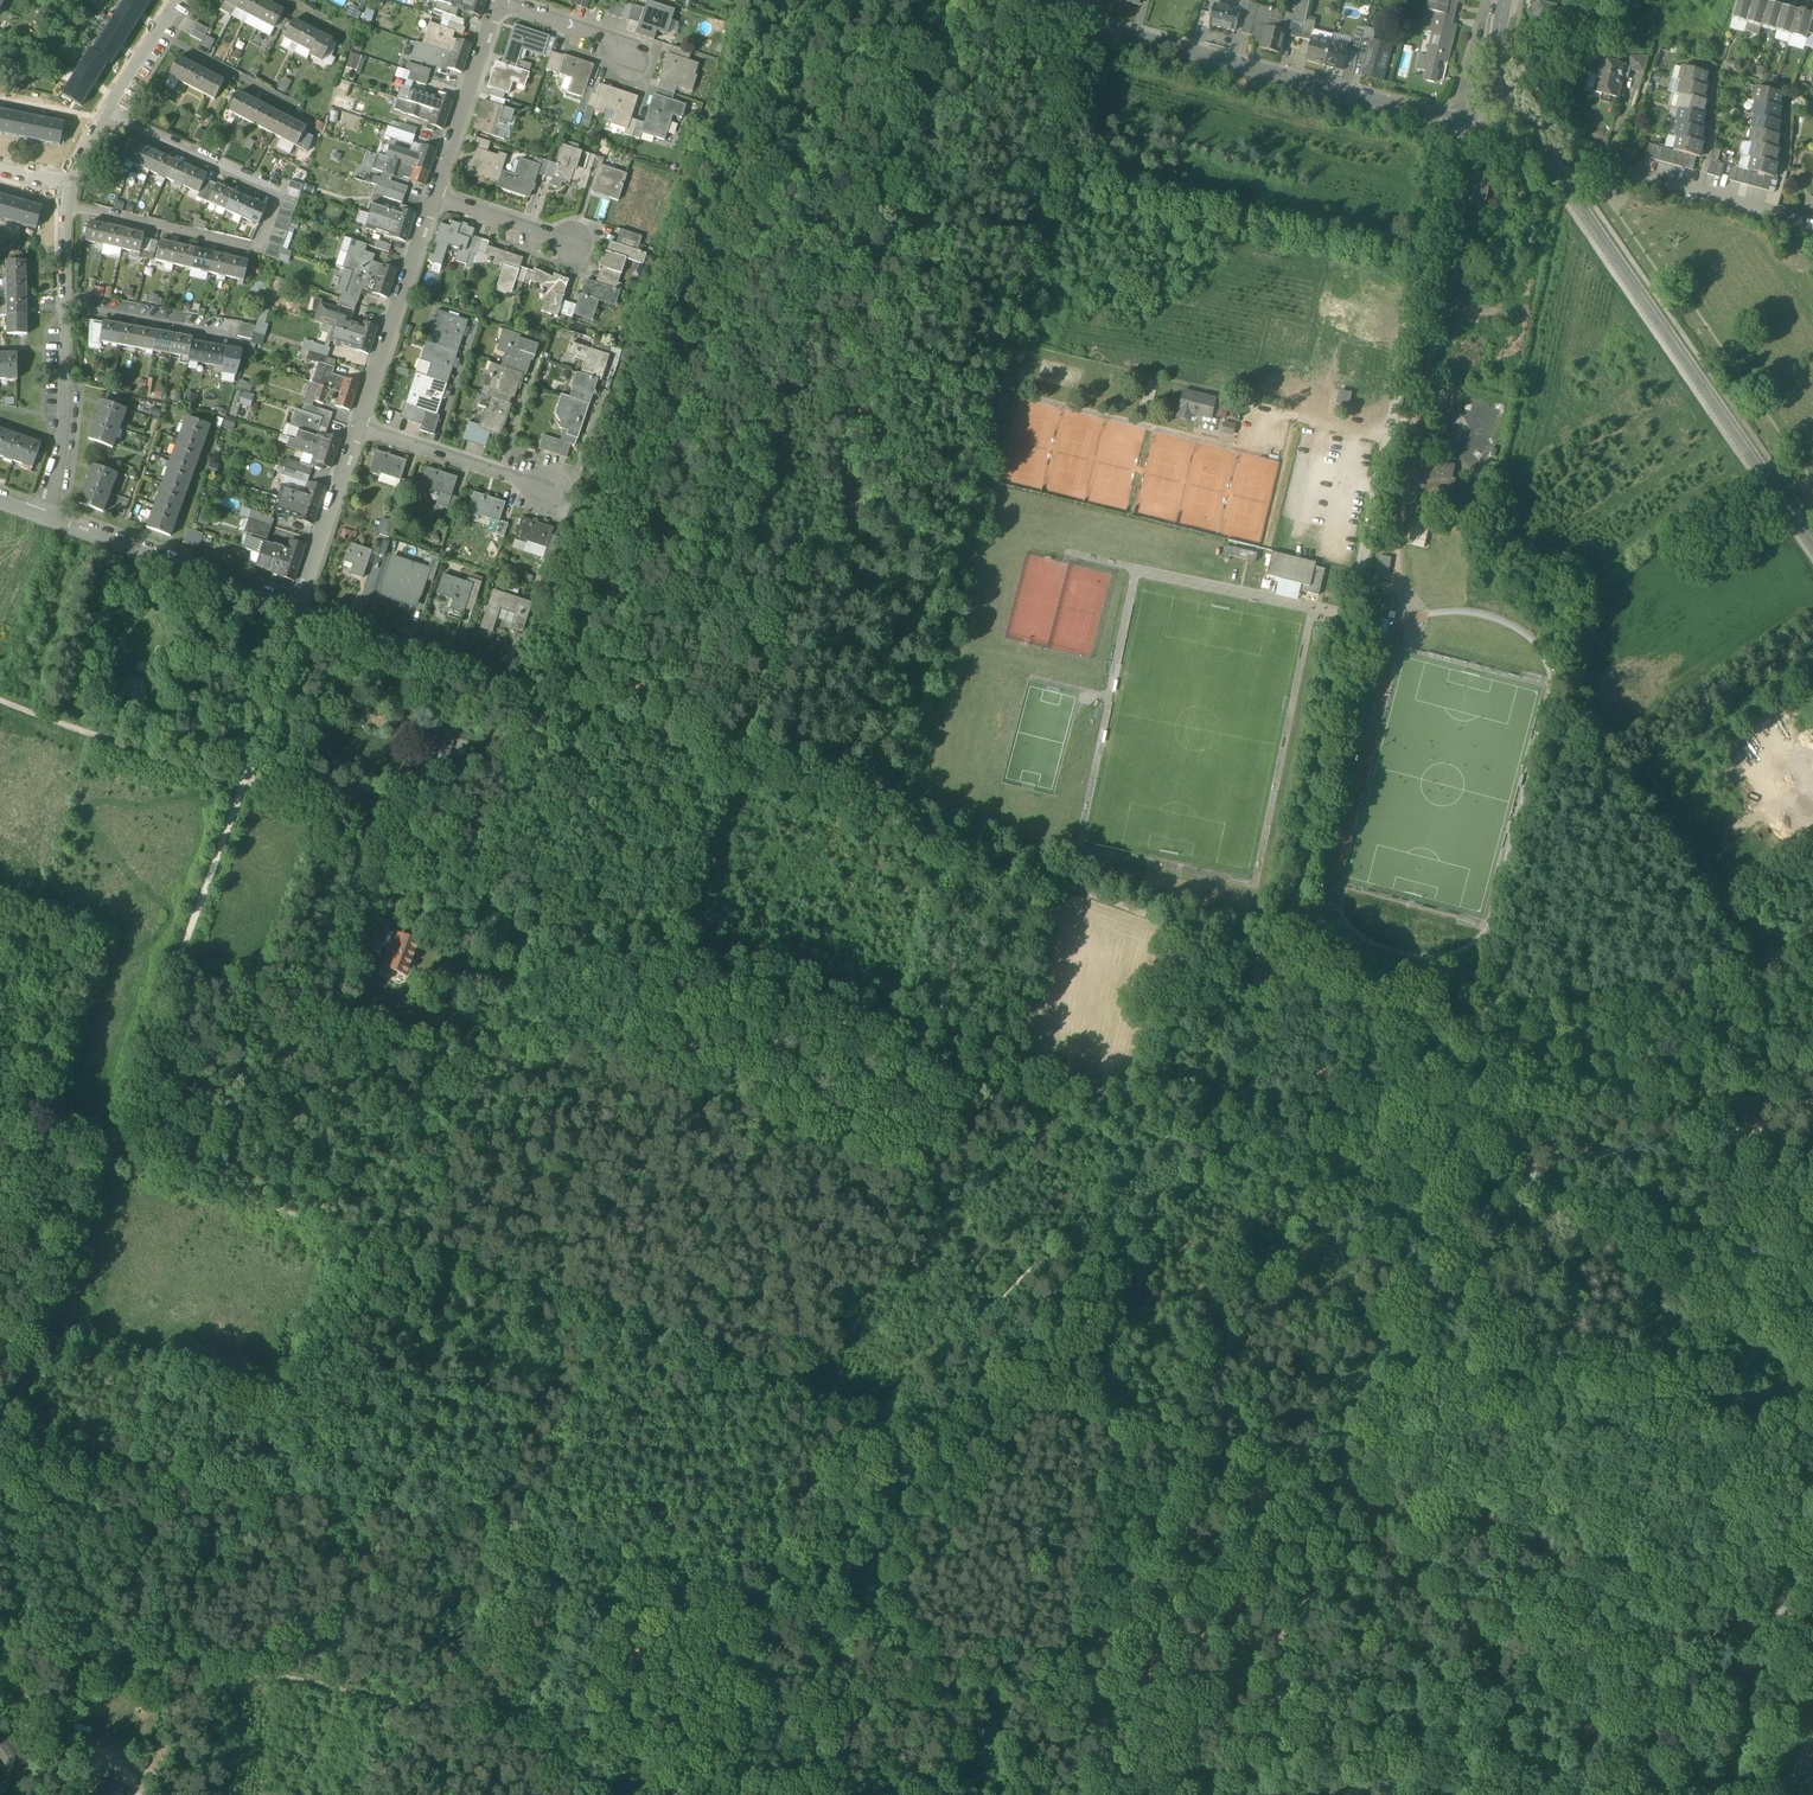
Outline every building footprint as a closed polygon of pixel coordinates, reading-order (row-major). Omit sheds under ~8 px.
[(113,20),(131,32),(151,0),(126,0),(113,20)] [(223,2),(236,9),(241,0),(224,0),(223,2)] [(236,9),(249,15),(257,0),(241,0),(236,9)] [(249,15),(261,22),(271,4),(264,0),(257,0),(249,15)] [(438,2),(435,10),(455,17),(457,9),(465,12),(464,16),(471,18),(473,14),(481,17),(485,3),(476,0),(433,0),(438,2)] [(580,7),(587,9),(590,0),(583,0),(580,7)] [(1240,11),(1241,11),(1240,14),(1247,15),(1250,4),(1251,0),(1243,0),(1240,11)] [(1307,0),(1295,0),(1294,5),(1297,6),(1294,20),(1294,21),(1305,24),(1306,20),(1308,9),(1310,1),(1307,0)] [(1429,3),(1452,9),(1454,0),(1465,3),(1465,0),(1430,0),(1429,3)] [(1550,2),(1541,0),(1540,1),(1538,1),(1537,6),(1535,5),(1534,11),(1535,11),(1533,21),(1543,23),(1542,28),(1551,30),(1552,25),(1555,26),(1560,6),(1550,3),(1550,2)] [(1733,19),(1747,23),(1754,0),(1738,0),(1733,19)] [(1759,0),(1754,0),(1747,23),(1762,27),(1769,3),(1759,0)] [(674,11),(647,1),(644,9),(639,24),(636,34),(653,40),(656,31),(666,35),(674,11)] [(236,9),(223,2),(222,5),(219,11),(229,16),(230,14),(232,15),(233,14),(234,14),(236,9)] [(618,4),(612,2),(607,15),(614,17),(618,4)] [(632,5),(626,3),(621,19),(627,21),(632,5)] [(1452,9),(1429,3),(1423,30),(1442,35),(1438,50),(1437,53),(1450,56),(1457,25),(1449,23),(1452,9)] [(1783,7),(1769,3),(1762,27),(1776,32),(1783,7)] [(271,4),(261,22),(275,29),(284,11),(271,4)] [(625,6),(618,4),(614,17),(620,19),(625,6)] [(1258,6),(1250,4),(1247,15),(1243,33),(1251,35),(1258,6)] [(644,9),(633,5),(628,20),(639,24),(644,9)] [(1240,11),(1217,5),(1214,14),(1212,24),(1236,30),(1240,14),(1241,11),(1240,11)] [(1272,10),(1258,6),(1251,35),(1265,38),(1267,27),(1281,30),(1283,21),(1270,18),(1272,10)] [(1798,11),(1783,7),(1776,32),(1791,36),(1798,11)] [(1203,11),(1199,24),(1211,27),(1212,24),(1214,14),(1203,11)] [(1798,11),(1791,36),(1806,40),(1808,36),(1812,16),(1812,15),(1798,11)] [(1294,20),(1284,18),(1283,21),(1281,30),(1287,32),(1291,33),(1294,21),(1294,20)] [(113,20),(93,52),(108,62),(111,63),(131,32),(113,20)] [(1316,22),(1306,20),(1305,24),(1302,39),(1312,41),(1312,38),(1314,30),(1316,22)] [(295,21),(285,38),(298,45),(307,27),(295,21)] [(1305,24),(1294,21),(1291,33),(1290,35),(1302,39),(1305,24)] [(458,25),(449,22),(447,29),(455,31),(455,32),(463,35),(466,28),(458,25)] [(209,29),(196,23),(193,29),(205,36),(209,29)] [(447,29),(429,23),(422,44),(452,54),(456,41),(452,39),(455,32),(455,31),(447,29)] [(549,37),(515,25),(505,56),(518,61),(522,49),(543,56),(549,37)] [(320,34),(307,27),(298,45),(311,52),(320,34)] [(1281,30),(1267,27),(1265,38),(1262,48),(1281,53),(1287,32),(1281,30)] [(1364,33),(1360,48),(1374,52),(1377,41),(1374,40),(1376,30),(1366,27),(1364,33)] [(205,36),(193,29),(190,35),(202,42),(205,36)] [(1333,35),(1314,30),(1312,38),(1331,43),(1333,35)] [(1357,31),(1352,35),(1349,48),(1350,48),(1349,52),(1358,55),(1360,48),(1364,33),(1357,31)] [(311,52),(309,55),(322,61),(333,41),(320,34),(311,52)] [(1331,43),(1312,38),(1312,41),(1307,60),(1325,65),(1331,43)] [(471,46),(456,41),(452,54),(467,59),(471,46)] [(1362,75),(1383,80),(1393,46),(1377,41),(1374,52),(1373,57),(1368,56),(1366,63),(1365,63),(1362,75)] [(422,44),(418,43),(413,57),(447,68),(452,54),(422,44)] [(1349,48),(1331,43),(1325,65),(1344,70),(1349,52),(1350,48),(1349,48)] [(691,53),(672,46),(669,55),(688,61),(691,53)] [(1374,52),(1360,48),(1358,55),(1356,61),(1365,63),(1366,63),(1368,56),(1373,57),(1374,52)] [(1429,48),(1427,56),(1419,54),(1419,56),(1416,69),(1419,69),(1418,69),(1426,71),(1424,80),(1427,81),(1428,81),(1435,83),(1437,72),(1434,71),(1437,61),(1448,63),(1450,56),(1437,53),(1438,50),(1429,48)] [(90,51),(63,93),(81,104),(108,62),(93,52),(90,51)] [(361,72),(365,57),(350,52),(346,67),(361,72)] [(563,56),(551,52),(546,69),(557,73),(563,56)] [(467,59),(452,54),(447,68),(449,69),(448,72),(453,74),(454,71),(462,73),(467,59)] [(669,55),(667,54),(658,81),(659,82),(676,87),(685,90),(690,76),(694,77),(698,64),(688,61),(669,55)] [(595,65),(564,55),(563,56),(557,73),(576,80),(571,94),(582,98),(583,98),(587,88),(595,65)] [(518,61),(505,56),(502,64),(516,68),(518,61)] [(1649,56),(1632,57),(1629,69),(1644,73),(1649,56)] [(224,81),(178,57),(168,75),(214,99),(224,81)] [(1621,64),(1602,59),(1594,93),(1619,99),(1626,65),(1621,64)] [(430,69),(408,62),(405,70),(409,72),(409,71),(428,77),(430,69)] [(502,64),(496,62),(487,87),(492,89),(509,94),(514,79),(526,83),(529,73),(516,68),(502,64)] [(1709,74),(1683,67),(1679,81),(1682,81),(1705,87),(1706,87),(1709,74)] [(428,77),(409,71),(409,72),(407,79),(425,85),(428,77)] [(279,89),(285,92),(290,80),(284,78),(279,89)] [(1705,87),(1682,81),(1678,95),(1681,95),(1705,101),(1708,88),(1706,87),(1705,87)] [(676,87),(659,82),(657,88),(674,93),(676,87)] [(638,97),(602,85),(598,96),(594,109),(594,110),(604,113),(605,108),(614,111),(610,123),(627,128),(628,129),(631,118),(638,97)] [(1783,94),(1757,87),(1753,101),(1756,102),(1756,101),(1780,108),(1783,94)] [(582,98),(578,110),(585,112),(591,93),(592,90),(587,88),(583,98),(582,98)] [(674,93),(657,88),(655,95),(671,100),(674,93)] [(437,97),(411,89),(407,102),(422,107),(432,110),(437,97)] [(505,93),(492,89),(490,95),(492,96),(503,100),(505,93)] [(446,94),(439,92),(437,97),(432,110),(433,111),(448,115),(453,102),(445,99),(446,94)] [(272,111),(239,93),(229,111),(263,129),(272,111)] [(598,96),(591,93),(587,107),(594,109),(598,96)] [(655,95),(653,94),(643,122),(640,132),(641,133),(664,140),(672,116),(681,119),(685,105),(671,100),(655,95)] [(1705,101),(1681,95),(1677,109),(1680,109),(1704,115),(1707,102),(1705,101)] [(503,100),(492,96),(489,102),(503,107),(505,100),(503,100)] [(339,97),(337,106),(347,108),(349,99),(339,97)] [(407,102),(398,99),(395,109),(401,111),(400,113),(409,115),(413,104),(407,102)] [(489,102),(482,100),(472,130),(504,141),(505,138),(510,139),(517,119),(513,117),(515,111),(503,107),(489,102)] [(1780,108),(1756,101),(1756,102),(1752,115),(1755,116),(1755,115),(1779,122),(1782,108),(1780,108)] [(422,107),(413,104),(409,115),(418,118),(422,107)] [(432,110),(422,107),(418,118),(429,122),(433,111),(432,110)] [(594,109),(587,107),(582,121),(590,123),(594,110),(594,109)] [(1704,115),(1680,109),(1676,123),(1679,123),(1703,129),(1706,116),(1704,115)] [(286,118),(272,111),(263,129),(296,147),(296,146),(303,133),(306,128),(291,120),(286,118)] [(448,115),(433,111),(429,122),(428,124),(435,126),(443,129),(448,115)] [(3,130),(2,133),(12,135),(16,114),(2,112),(0,112),(0,130),(3,130)] [(35,118),(16,114),(12,135),(18,136),(18,134),(27,135),(26,138),(44,141),(44,139),(52,140),(51,143),(58,144),(63,124),(43,120),(35,119),(35,118)] [(1779,122),(1755,115),(1755,116),(1751,129),(1754,130),(1754,129),(1778,136),(1781,122),(1779,122)] [(637,120),(631,118),(628,129),(627,128),(625,134),(632,136),(637,120)] [(643,122),(637,120),(632,136),(639,139),(641,133),(640,132),(643,122)] [(417,129),(401,123),(399,130),(399,131),(415,136),(417,129)] [(1703,129),(1679,123),(1675,137),(1678,137),(1702,143),(1705,130),(1703,129)] [(415,136),(399,131),(399,130),(388,127),(385,136),(412,145),(415,136)] [(1778,136),(1754,129),(1754,130),(1750,143),(1753,144),(1753,143),(1777,150),(1781,136),(1778,136)] [(312,137),(303,133),(296,146),(296,147),(307,152),(312,137)] [(1702,143),(1678,137),(1674,151),(1677,151),(1684,153),(1690,155),(1697,157),(1701,158),(1705,144),(1702,143)] [(491,142),(477,138),(474,146),(488,151),(491,142)] [(134,143),(125,139),(117,157),(125,161),(126,158),(134,162),(141,147),(134,144),(134,143)] [(1777,150),(1753,143),(1753,144),(1749,157),(1752,158),(1752,157),(1776,164),(1780,150),(1777,150)] [(1649,144),(1646,158),(1652,160),(1656,146),(1649,144)] [(436,150),(421,145),(419,152),(434,157),(436,150)] [(570,147),(564,145),(557,164),(553,177),(554,177),(564,180),(570,182),(571,180),(578,182),(577,187),(585,189),(591,171),(578,167),(583,151),(578,149),(570,147)] [(150,150),(141,146),(141,147),(134,162),(133,164),(142,168),(143,166),(151,169),(157,154),(150,151),(150,150)] [(488,151),(474,146),(472,153),(476,154),(474,159),(465,163),(466,176),(472,178),(475,171),(486,175),(486,177),(491,179),(491,180),(498,183),(502,171),(507,155),(499,153),(498,156),(487,152),(488,151)] [(1663,148),(1656,146),(1653,160),(1659,161),(1663,148)] [(418,155),(392,147),(388,158),(403,163),(414,167),(418,155)] [(1663,148),(1659,161),(1666,163),(1670,150),(1663,148)] [(1670,150),(1666,163),(1673,165),(1677,151),(1674,151),(1670,150)] [(1684,153),(1677,151),(1673,165),(1680,167),(1684,153)] [(434,157),(419,152),(418,155),(414,167),(429,172),(434,157)] [(1690,155),(1684,153),(1680,167),(1687,169),(1690,155)] [(167,158),(158,154),(157,154),(151,169),(150,171),(159,175),(160,173),(167,176),(174,161),(167,158)] [(388,158),(378,155),(373,169),(383,173),(388,158)] [(1697,157),(1690,155),(1687,169),(1693,171),(1697,157)] [(604,158),(596,156),(592,170),(598,172),(601,165),(602,166),(604,158)] [(1776,164),(1752,157),(1752,158),(1748,171),(1752,172),(1759,174),(1766,176),(1773,178),(1775,178),(1779,164),(1776,164)] [(403,163),(388,158),(383,173),(392,176),(398,178),(400,174),(403,163)] [(515,176),(502,171),(498,183),(497,186),(529,197),(537,174),(540,166),(538,165),(520,159),(515,176)] [(550,162),(540,159),(538,165),(540,166),(537,174),(545,176),(550,162)] [(183,165),(174,161),(167,176),(166,179),(175,183),(176,180),(183,184),(190,169),(183,165)] [(1714,176),(1718,163),(1711,161),(1707,175),(1714,176)] [(557,164),(550,162),(545,176),(552,179),(553,179),(554,177),(553,177),(557,164)] [(414,167),(403,163),(400,174),(410,178),(414,167)] [(1725,165),(1718,163),(1714,176),(1721,178),(1725,165)] [(602,166),(601,165),(598,172),(592,192),(594,193),(596,187),(612,192),(610,198),(618,201),(627,174),(602,166)] [(1735,182),(1739,168),(1732,166),(1728,180),(1735,182)] [(429,172),(414,167),(410,178),(410,180),(425,185),(429,172)] [(199,172),(190,168),(190,169),(183,184),(182,186),(191,190),(192,188),(200,191),(205,180),(206,176),(199,173),(199,172)] [(1742,184),(1745,170),(1739,168),(1735,182),(1742,184)] [(1491,173),(1472,170),(1465,210),(1484,214),(1491,173)] [(1748,171),(1745,170),(1742,184),(1748,186),(1752,172),(1748,171)] [(1759,174),(1752,172),(1748,186),(1755,188),(1759,174)] [(381,178),(390,182),(392,176),(383,173),(381,178)] [(1759,174),(1755,188),(1762,190),(1766,176),(1759,174)] [(381,178),(374,176),(371,184),(378,186),(405,195),(408,187),(390,182),(381,178)] [(1766,176),(1762,190),(1769,191),(1773,178),(1766,176)] [(564,180),(554,177),(553,179),(552,179),(550,185),(561,189),(564,180)] [(200,191),(199,193),(197,198),(203,200),(211,182),(205,180),(200,191)] [(303,186),(289,181),(287,188),(301,192),(303,186)] [(217,185),(211,182),(203,200),(209,203),(217,185)] [(226,189),(217,185),(209,203),(218,208),(219,205),(226,208),(233,193),(226,190),(226,189)] [(405,195),(378,186),(375,194),(402,203),(405,195)] [(301,192),(287,188),(285,195),(299,199),(301,192)] [(242,197),(233,193),(226,208),(225,210),(235,215),(236,212),(243,215),(249,200),(242,197)] [(299,199),(285,195),(283,201),(296,206),(299,199)] [(13,201),(13,200),(0,196),(0,216),(3,217),(3,219),(21,224),(21,222),(29,224),(29,226),(35,228),(41,207),(21,202),(21,203),(13,201)] [(258,204),(250,200),(249,200),(243,215),(242,218),(251,222),(252,219),(259,223),(266,208),(258,204)] [(296,206),(283,201),(281,208),(294,212),(296,206)] [(400,210),(374,201),(369,214),(396,223),(400,210)] [(115,208),(133,212),(134,206),(116,202),(115,208)] [(294,212),(281,208),(278,215),(292,219),(294,212)] [(415,214),(400,209),(400,210),(396,223),(411,228),(415,214)] [(396,223),(369,214),(366,225),(375,228),(375,230),(392,236),(396,223)] [(292,219),(278,215),(276,222),(290,226),(292,219)] [(101,224),(91,222),(86,241),(96,243),(97,241),(105,243),(108,227),(101,225),(101,224)] [(290,226),(276,222),(274,228),(287,233),(290,226)] [(466,265),(475,237),(473,236),(475,229),(468,227),(468,225),(462,223),(461,225),(452,222),(450,227),(440,224),(434,244),(438,245),(434,257),(430,256),(428,262),(435,264),(433,271),(440,273),(449,246),(459,249),(455,261),(466,265)] [(411,228),(396,223),(392,236),(391,237),(406,242),(411,228)] [(118,228),(108,226),(108,227),(105,243),(104,245),(114,247),(114,245),(122,247),(126,231),(118,229),(118,228)] [(287,233),(274,228),(272,235),(285,239),(287,233)] [(143,235),(135,233),(135,232),(126,230),(122,247),(121,249),(131,251),(131,249),(140,251),(143,235)] [(634,235),(621,231),(618,237),(621,238),(632,242),(634,235)] [(285,239),(272,235),(269,242),(283,246),(285,239)] [(375,238),(367,236),(365,241),(373,244),(375,238)] [(475,237),(466,265),(465,268),(472,270),(474,264),(478,253),(482,239),(475,237)] [(152,239),(146,238),(143,250),(149,251),(152,239)] [(632,242),(621,238),(619,245),(633,250),(635,243),(632,242)] [(158,241),(152,239),(149,251),(155,253),(158,241)] [(391,244),(376,239),(373,247),(388,252),(391,244)] [(490,242),(482,239),(478,253),(474,264),(488,262),(490,257),(485,255),(488,246),(490,242)] [(367,245),(353,240),(350,246),(365,251),(367,245)] [(178,246),(169,244),(159,241),(155,261),(166,263),(167,260),(174,262),(178,246)] [(283,246),(269,242),(267,249),(281,253),(283,246)] [(619,245),(610,242),(606,252),(605,252),(599,270),(603,271),(601,277),(614,281),(614,282),(618,283),(625,260),(636,263),(640,252),(619,245)] [(195,250),(188,248),(178,246),(174,262),(174,265),(184,267),(185,264),(192,266),(195,250)] [(365,251),(350,246),(343,268),(352,271),(377,279),(381,266),(382,265),(373,262),(375,254),(365,251)] [(488,246),(485,255),(490,257),(488,262),(487,264),(491,265),(491,264),(504,268),(496,293),(510,297),(515,283),(520,267),(524,258),(488,246)] [(281,253),(267,249),(265,255),(278,260),(281,253)] [(205,252),(195,250),(192,266),(191,269),(201,271),(201,268),(209,270),(213,254),(205,252)] [(222,256),(213,254),(209,270),(208,273),(219,275),(219,272),(226,274),(230,258),(222,256)] [(240,260),(230,258),(226,274),(226,277),(236,279),(237,276),(244,278),(248,262),(240,260)] [(26,261),(6,261),(6,272),(9,272),(9,280),(25,279),(25,271),(26,271),(26,261)] [(255,265),(249,264),(246,275),(253,277),(255,265)] [(396,271),(381,266),(377,279),(392,284),(396,271)] [(520,267),(515,283),(522,285),(527,270),(520,267)] [(534,272),(527,270),(522,285),(530,287),(532,284),(531,283),(534,272)] [(556,281),(535,270),(534,272),(531,283),(532,284),(541,288),(539,295),(540,295),(538,300),(544,302),(541,311),(548,314),(548,315),(557,318),(563,301),(564,297),(569,281),(557,277),(556,281)] [(377,279),(352,271),(344,293),(358,298),(361,289),(372,293),(377,279)] [(614,281),(601,277),(598,284),(612,288),(614,282),(614,281)] [(9,280),(6,280),(7,290),(9,290),(9,298),(26,297),(26,290),(26,279),(25,279),(9,280)] [(392,284),(377,279),(372,293),(372,294),(387,299),(392,284)] [(598,284),(586,280),(581,295),(580,295),(577,305),(573,315),(592,321),(599,298),(611,302),(614,294),(615,294),(617,290),(612,288),(598,284)] [(93,294),(111,298),(113,289),(95,285),(93,294)] [(344,293),(342,292),(340,298),(356,304),(358,298),(344,293)] [(9,298),(7,298),(7,307),(7,308),(10,308),(10,315),(26,315),(26,308),(27,308),(26,297),(9,298)] [(356,304),(340,298),(337,306),(354,311),(356,304)] [(569,303),(563,301),(558,315),(565,317),(569,303)] [(362,325),(351,321),(353,314),(321,303),(315,321),(333,327),(358,336),(362,325)] [(577,305),(569,303),(565,317),(572,319),(573,315),(577,305)] [(468,321),(437,311),(432,325),(443,329),(437,346),(458,353),(468,321)] [(10,315),(7,315),(7,335),(27,335),(27,315),(26,315),(10,315)] [(573,320),(569,331),(586,337),(590,326),(573,320)] [(114,324),(104,322),(104,323),(103,322),(103,326),(100,342),(118,345),(122,326),(121,326),(114,325),(114,324)] [(378,327),(362,322),(362,325),(358,336),(373,341),(378,327)] [(255,326),(241,323),(239,330),(253,333),(255,326)] [(103,326),(93,324),(92,344),(99,345),(100,342),(103,326)] [(132,328),(121,326),(122,326),(118,345),(128,347),(128,344),(136,346),(139,329),(132,328)] [(358,336),(333,327),(328,341),(354,349),(358,336)] [(149,331),(139,329),(136,346),(136,348),(145,350),(146,347),(153,349),(154,349),(157,332),(149,331)] [(253,333),(239,330),(238,336),(251,340),(253,333)] [(166,334),(157,332),(154,349),(153,349),(153,352),(162,353),(161,357),(169,358),(170,358),(171,355),(174,335),(166,334)] [(538,344),(508,334),(505,344),(500,342),(497,350),(506,353),(504,358),(508,360),(505,368),(523,375),(525,375),(528,366),(529,366),(533,356),(535,356),(538,344)] [(184,337),(174,335),(171,355),(178,356),(180,356),(181,354),(189,355),(192,342),(192,339),(184,337)] [(373,341),(358,336),(354,349),(353,350),(369,355),(373,341)] [(315,344),(305,341),(302,348),(310,351),(312,351),(315,344)] [(201,344),(192,342),(189,355),(188,361),(197,363),(198,360),(206,362),(209,346),(201,344)] [(437,346),(426,342),(422,356),(433,360),(427,377),(447,384),(458,353),(437,346)] [(330,349),(315,344),(312,351),(327,356),(330,349)] [(219,347),(209,345),(206,362),(206,364),(216,366),(216,363),(224,365),(227,349),(219,347)] [(584,361),(575,388),(574,387),(570,398),(589,404),(600,374),(604,375),(610,356),(579,345),(575,357),(584,361)] [(242,351),(227,348),(224,365),(224,368),(223,367),(222,373),(236,375),(240,363),(242,351)] [(299,356),(306,358),(308,351),(302,348),(299,356)] [(312,351),(310,351),(307,361),(320,365),(321,364),(324,365),(327,356),(312,351)] [(17,354),(0,354),(0,379),(17,379),(17,354)] [(189,355),(181,354),(180,356),(178,356),(177,363),(187,365),(188,361),(189,355)] [(505,368),(488,363),(484,374),(493,377),(489,387),(492,388),(488,398),(509,405),(512,397),(514,397),(519,384),(520,384),(523,375),(505,368)] [(344,379),(331,375),(333,368),(324,365),(321,364),(320,365),(314,383),(328,388),(340,392),(344,379)] [(427,377),(416,374),(411,388),(422,391),(417,408),(417,409),(419,410),(426,412),(436,416),(437,415),(447,384),(427,377)] [(236,387),(251,391),(253,384),(239,379),(236,387)] [(359,384),(344,379),(340,392),(355,397),(359,384)] [(314,383),(311,382),(306,396),(312,398),(311,401),(313,402),(319,385),(314,383)] [(328,388),(319,385),(313,402),(323,405),(326,395),(328,388)] [(340,392),(328,388),(326,395),(337,399),(340,392)] [(252,406),(254,393),(234,391),(233,403),(252,406)] [(1216,399),(1183,391),(1177,416),(1179,418),(1188,421),(1191,419),(1192,414),(1211,419),(1216,399)] [(1351,394),(1339,391),(1336,404),(1348,407),(1351,394)] [(355,397),(340,392),(337,399),(335,406),(350,411),(355,397)] [(570,398),(561,395),(557,407),(564,410),(558,428),(568,431),(566,436),(578,440),(589,404),(570,398)] [(488,398),(485,397),(482,406),(486,408),(480,425),(479,429),(483,431),(490,433),(500,436),(505,419),(507,419),(511,405),(509,405),(488,398)] [(126,410),(103,401),(96,420),(119,429),(126,410)] [(1221,402),(1218,417),(1225,419),(1229,404),(1221,402)] [(332,414),(304,404),(301,411),(316,416),(330,420),(332,414)] [(412,407),(405,404),(400,418),(408,420),(412,407)] [(1231,404),(1229,410),(1242,413),(1244,406),(1231,404)] [(417,408),(412,407),(408,420),(414,423),(419,410),(417,409),(417,408)] [(301,411),(296,409),(290,426),(299,429),(317,434),(319,427),(313,424),(316,416),(301,411)] [(426,412),(419,410),(414,423),(421,425),(426,412)] [(436,416),(426,412),(421,425),(420,430),(433,435),(439,416),(437,415),(436,416)] [(330,420),(316,416),(313,424),(319,427),(327,429),(330,420)] [(210,425),(187,417),(178,440),(201,448),(210,425)] [(119,429),(96,420),(89,439),(112,448),(119,429)] [(480,425),(468,422),(462,439),(471,442),(476,429),(479,429),(480,425)] [(1223,433),(1226,434),(1227,430),(1235,432),(1236,426),(1225,423),(1223,433)] [(299,429),(290,426),(287,436),(290,438),(296,439),(299,429)] [(317,434),(299,429),(296,439),(295,440),(300,442),(321,448),(324,437),(317,434)] [(479,429),(476,429),(471,442),(478,444),(483,431),(479,429)] [(3,431),(0,440),(0,456),(13,461),(22,438),(3,431)] [(490,433),(483,431),(478,444),(485,447),(490,433)] [(341,440),(325,435),(324,437),(321,448),(336,454),(341,440)] [(550,438),(543,435),(539,449),(546,451),(550,438)] [(40,444),(22,438),(13,461),(32,468),(40,444)] [(296,439),(290,438),(287,446),(298,450),(300,442),(295,440),(296,439)] [(557,440),(550,438),(546,451),(553,453),(557,440)] [(201,448),(178,440),(170,462),(193,470),(201,448)] [(564,442),(557,440),(553,453),(559,456),(564,442)] [(321,448),(300,442),(298,450),(304,452),(300,464),(309,467),(313,468),(313,467),(321,469),(322,465),(316,463),(321,448)] [(470,442),(467,450),(481,455),(485,448),(470,442)] [(571,445),(564,442),(559,456),(567,458),(571,445)] [(336,454),(321,448),(316,463),(322,465),(331,468),(336,454)] [(406,461),(375,450),(368,472),(379,476),(380,474),(399,480),(400,480),(401,479),(406,461)] [(300,464),(286,460),(283,468),(306,475),(309,467),(300,464)] [(1455,466),(1426,460),(1423,475),(1452,481),(1453,478),(1455,466)] [(193,470),(170,462),(163,484),(185,492),(193,470)] [(116,473),(93,465),(86,485),(109,493),(116,473)] [(457,477),(426,467),(419,489),(430,493),(431,490),(441,494),(437,506),(447,509),(451,497),(451,495),(457,477)] [(306,475),(283,468),(281,476),(303,483),(306,475)] [(409,482),(401,479),(400,480),(399,480),(395,492),(405,495),(409,482)] [(303,492),(281,485),(277,497),(302,505),(310,483),(307,482),(303,492)] [(325,488),(310,483),(302,505),(317,510),(325,488)] [(1451,488),(1425,483),(1422,498),(1451,504),(1454,489),(1451,488)] [(185,492),(163,484),(155,506),(178,514),(185,492)] [(109,493),(86,485),(79,503),(103,512),(109,493)] [(506,504),(474,493),(467,515),(478,519),(479,517),(498,523),(499,523),(500,521),(506,504)] [(113,495),(112,505),(126,507),(127,497),(113,495)] [(451,495),(451,497),(447,509),(456,512),(460,498),(451,495)] [(302,505),(277,497),(273,510),(298,518),(302,505)] [(317,510),(302,505),(298,518),(297,520),(312,525),(317,510)] [(178,514),(155,506),(147,528),(170,536),(178,514)] [(260,514),(252,510),(249,519),(257,522),(259,515),(260,515),(260,514)] [(260,515),(259,515),(257,522),(271,527),(274,519),(260,515)] [(389,536),(393,521),(381,518),(376,532),(389,536)] [(553,529),(522,518),(514,540),(526,544),(527,542),(545,548),(547,548),(547,547),(553,529)] [(257,522),(249,519),(244,532),(267,540),(272,527),(257,522)] [(508,524),(500,521),(499,523),(498,523),(494,535),(503,538),(508,524)] [(1417,521),(1411,544),(1425,548),(1431,524),(1417,521)] [(354,543),(358,532),(343,527),(340,538),(354,543)] [(203,534),(188,529),(183,543),(199,548),(203,534)] [(264,541),(252,537),(248,550),(252,551),(260,554),(264,541)] [(306,546),(290,540),(287,549),(283,562),(298,567),(299,567),(306,546)] [(287,549),(264,541),(260,554),(283,562),(287,549)] [(382,543),(374,541),(371,551),(371,553),(378,555),(382,543)] [(371,551),(351,544),(345,561),(355,565),(352,575),(362,578),(371,553),(371,551)] [(556,550),(547,547),(547,548),(545,548),(541,560),(551,564),(556,550)] [(1258,554),(1234,548),(1231,557),(1256,563),(1258,554)] [(260,554),(252,551),(248,561),(252,565),(256,566),(260,554)] [(1317,563),(1273,552),(1267,576),(1283,580),(1283,581),(1282,582),(1290,583),(1290,582),(1302,585),(1301,591),(1319,596),(1326,569),(1316,567),(1317,563)] [(283,562),(260,554),(256,566),(255,567),(279,575),(283,562)] [(1391,559),(1380,556),(1378,571),(1388,573),(1391,559)] [(429,570),(392,558),(383,588),(395,592),(394,597),(414,603),(416,597),(420,598),(426,580),(429,570)] [(439,562),(432,560),(429,570),(426,580),(433,582),(439,562)] [(298,567),(283,562),(279,575),(279,576),(294,581),(298,567)] [(472,584),(442,574),(436,593),(453,599),(449,609),(463,613),(469,595),(473,585),(472,584)] [(481,582),(474,580),(472,584),(473,585),(469,595),(476,597),(481,582)] [(531,604),(493,591),(481,628),(492,631),(496,619),(499,609),(516,614),(513,625),(512,629),(522,632),(531,604)] [(1395,595),(1388,594),(1384,610),(1391,612),(1395,595)] [(499,609),(496,619),(513,625),(516,614),(499,609)] [(457,732),(438,726),(435,735),(440,736),(435,753),(432,763),(445,767),(457,732)] [(472,733),(465,731),(461,745),(467,747),(472,733)] [(435,753),(421,748),(418,758),(432,763),(435,753)] [(1305,943),(1315,945),(1318,933),(1307,931),(1305,943)] [(418,942),(400,935),(387,967),(400,973),(402,967),(407,969),(418,942)] [(380,960),(371,956),(364,974),(373,978),(380,960)] [(373,978),(364,974),(361,980),(370,984),(373,978)] [(28,1767),(11,1739),(1,1745),(16,1769),(16,1771),(17,1773),(20,1774),(22,1772),(22,1771),(28,1767)]
